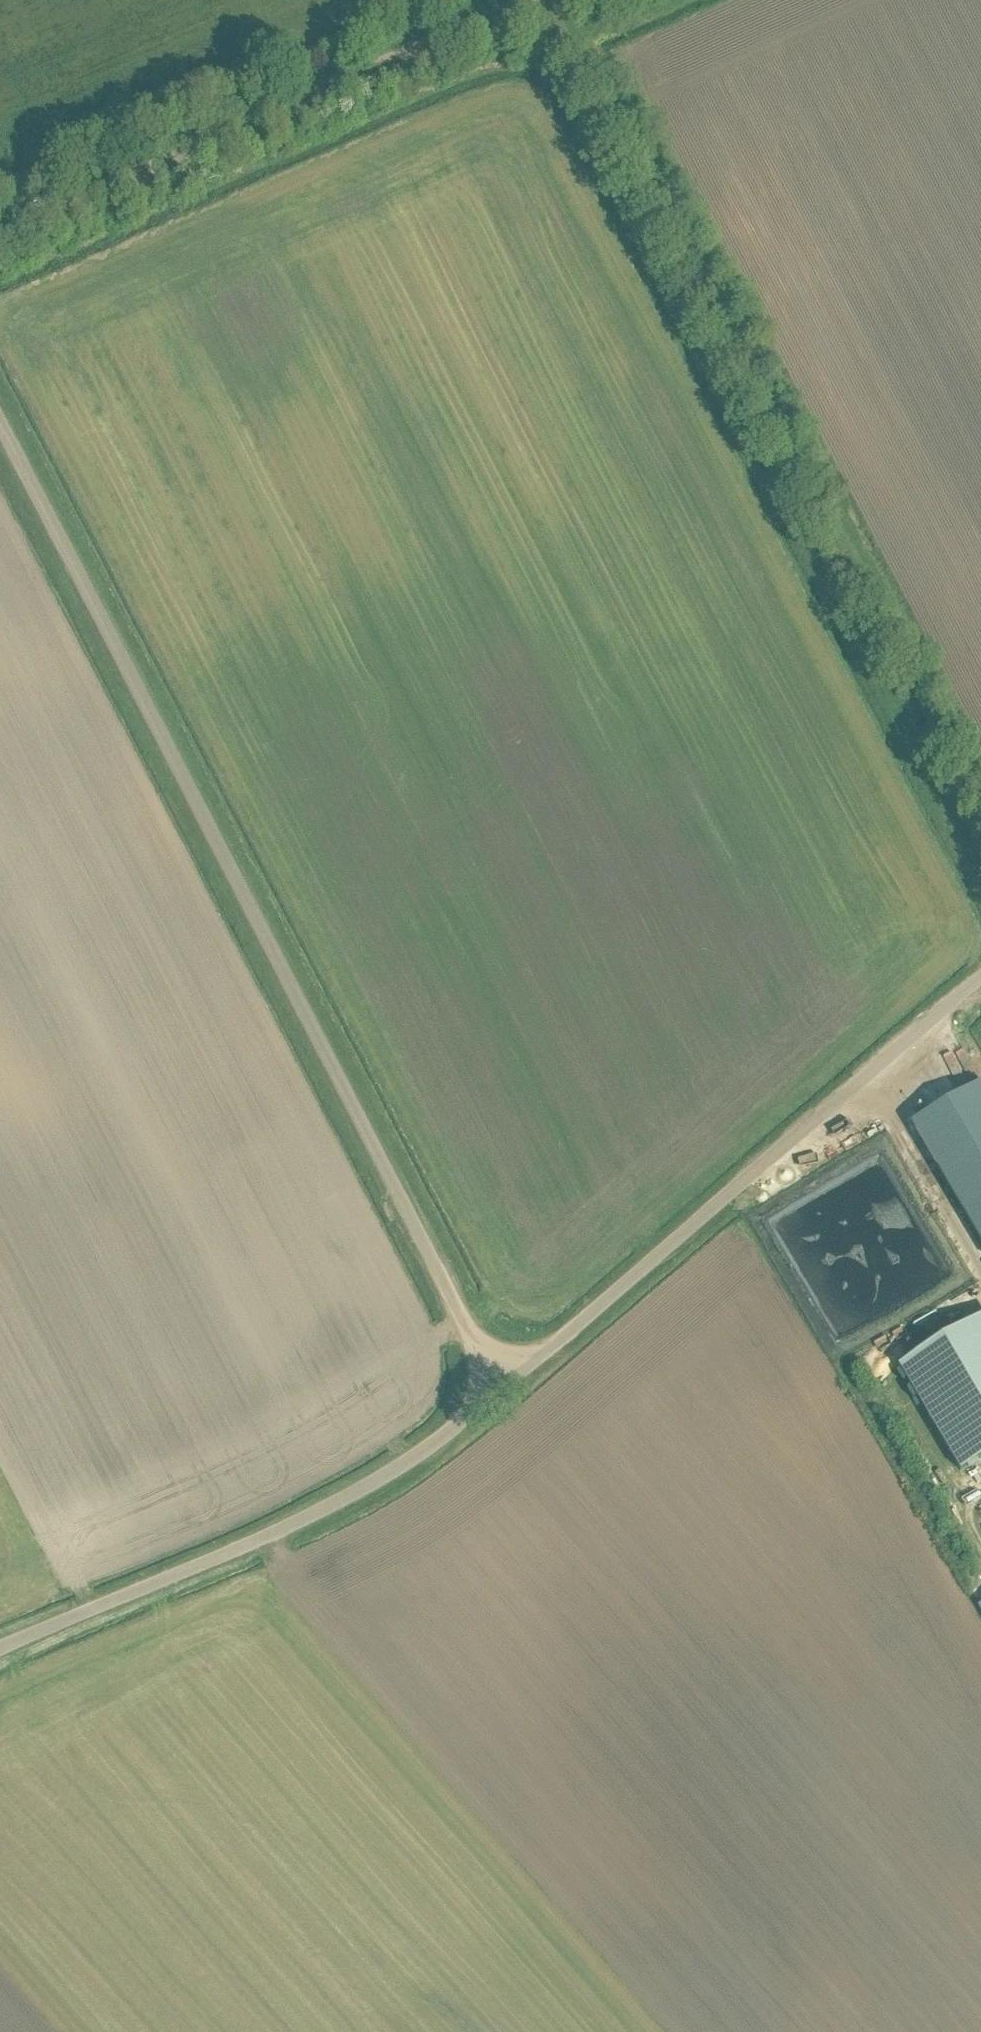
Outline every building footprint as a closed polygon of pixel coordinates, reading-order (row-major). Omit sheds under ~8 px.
[(909,1126),(980,1248),(980,1085),(980,1084),(909,1126)] [(937,1335),(925,1314),(975,1288),(966,1273),(924,1295),(927,1301),(863,1336),(868,1345),(906,1325),(917,1346),(937,1335)] [(898,1367),(960,1472),(980,1460),(980,1346),(969,1325),(898,1367)]
